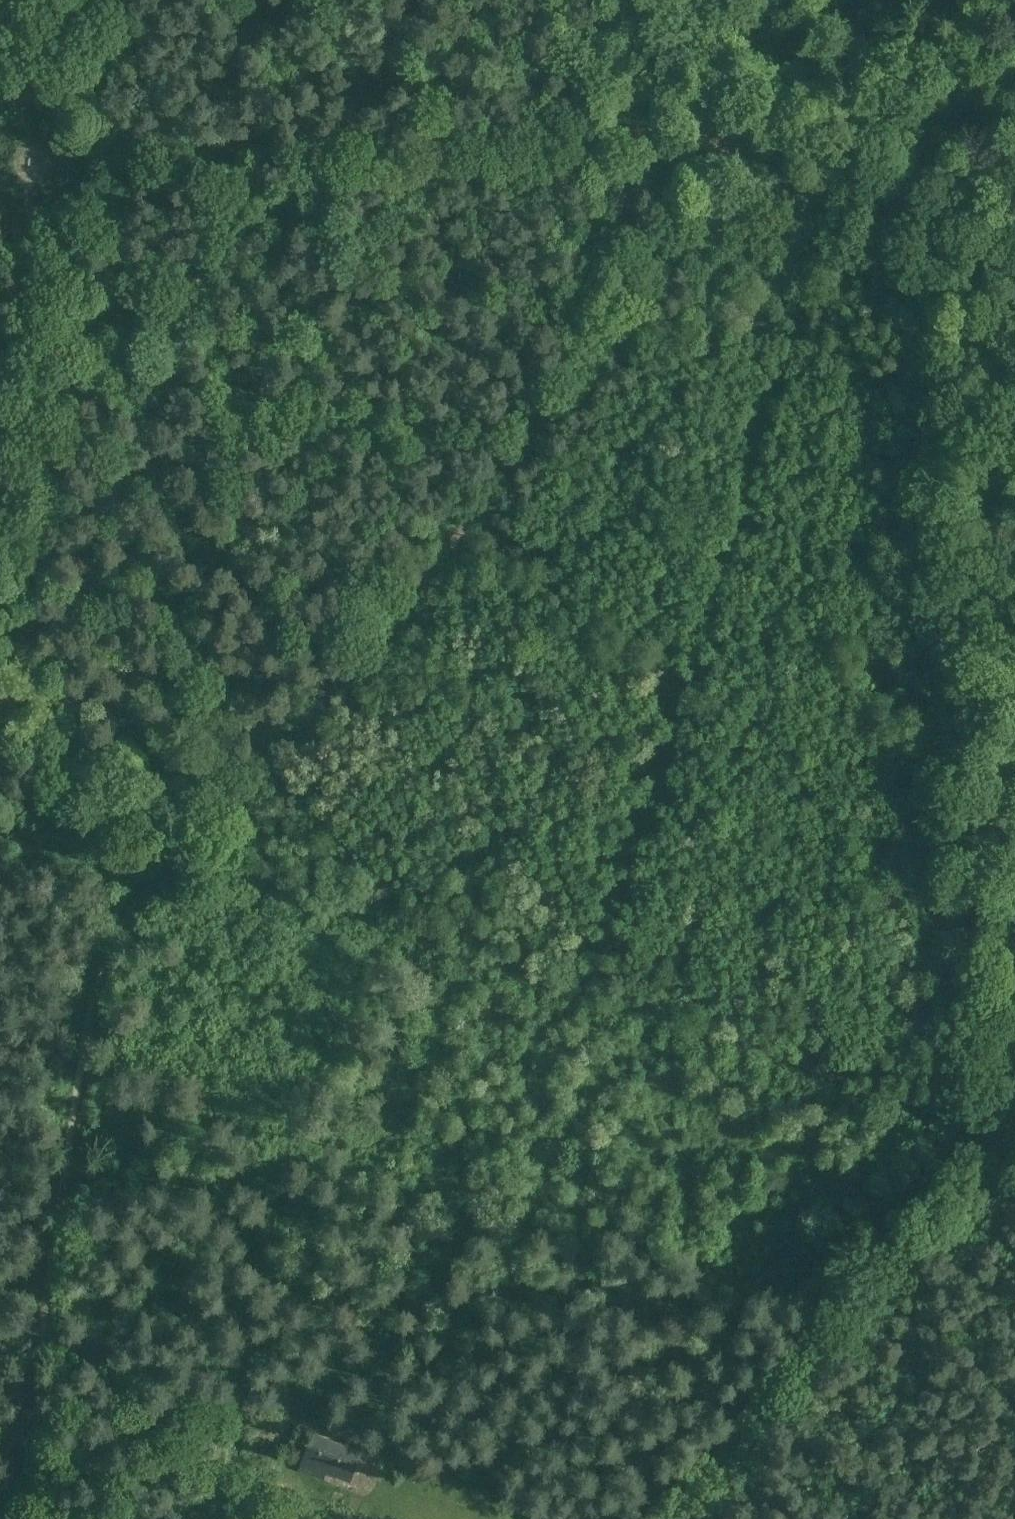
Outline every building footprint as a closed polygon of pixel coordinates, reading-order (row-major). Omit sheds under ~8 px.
[(360,1454),(314,1438),(303,1471),(324,1478),(327,1471),(336,1474),(338,1469),(353,1474),(360,1454)]
